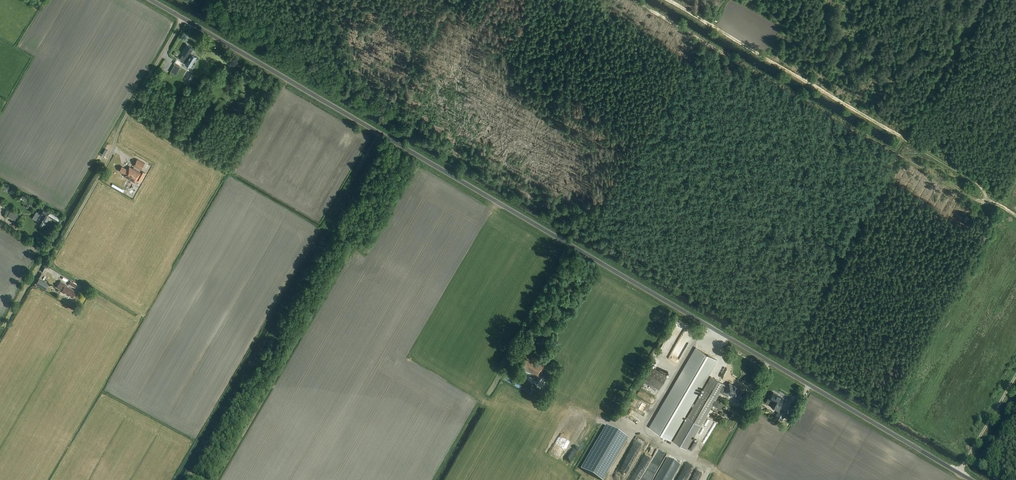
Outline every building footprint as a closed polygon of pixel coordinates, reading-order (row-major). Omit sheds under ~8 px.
[(191,67),(197,57),(191,53),(194,48),(187,44),(181,53),(183,54),(180,60),(186,63),(185,64),(191,67)] [(185,78),(191,81),(195,75),(188,72),(185,78)] [(209,113),(198,120),(200,123),(208,118),(210,122),(215,119),(213,115),(211,117),(209,113)] [(133,166),(141,170),(145,164),(137,159),(133,166)] [(135,183),(141,173),(129,166),(128,169),(122,166),(119,171),(125,175),(124,176),(135,183)] [(32,202),(27,199),(24,206),(28,208),(32,202)] [(37,211),(32,218),(37,221),(36,223),(43,227),(46,221),(45,220),(50,213),(41,208),(39,212),(37,211)] [(39,279),(36,284),(45,290),(48,284),(39,279)] [(66,284),(60,281),(57,287),(62,290),(61,291),(72,298),(76,292),(65,285),(66,284)] [(696,348),(653,422),(649,428),(670,440),(690,406),(693,407),(673,441),(687,449),(713,404),(720,409),(723,404),(715,400),(720,391),(728,396),(729,394),(736,398),(741,390),(737,387),(734,385),(729,382),(727,386),(724,384),(711,376),(695,404),(692,403),(708,375),(717,360),(696,348)] [(525,369),(525,370),(538,378),(546,366),(532,357),(533,355),(529,353),(521,366),(525,369)] [(659,390),(667,376),(650,365),(642,379),(659,390)] [(647,397),(650,392),(636,384),(634,388),(642,393),(641,395),(633,390),(628,398),(641,406),(642,403),(640,402),(644,395),(647,397)] [(783,399),(773,393),(769,399),(768,399),(766,403),(776,408),(775,410),(778,411),(775,417),(782,421),(785,414),(779,410),(782,406),(780,404),(783,399)] [(616,422),(625,427),(628,421),(627,420),(630,415),(623,410),(616,422)] [(706,424),(695,441),(697,443),(708,425),(706,424)] [(581,469),(582,470),(600,479),(604,479),(628,438),(607,426),(606,425),(581,469)] [(681,465),(668,457),(655,479),(672,479),(681,465)] [(621,479),(630,479),(640,462),(632,458),(621,479)]
